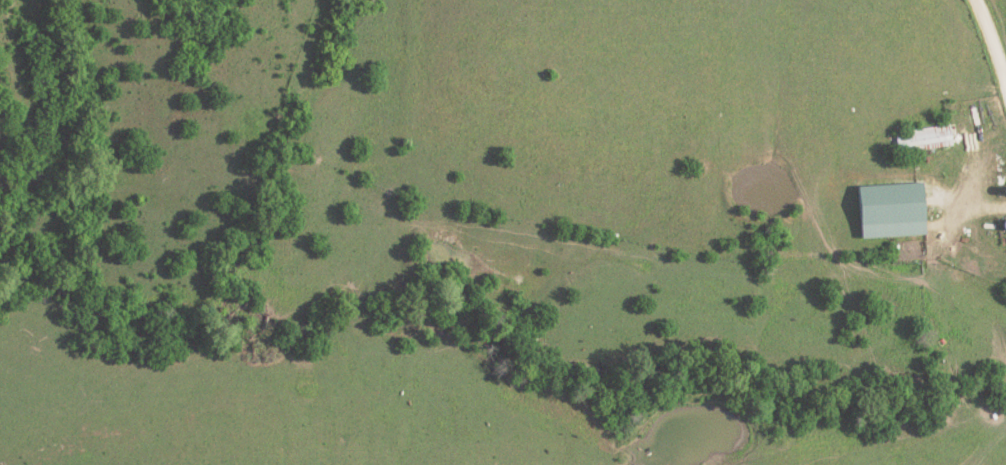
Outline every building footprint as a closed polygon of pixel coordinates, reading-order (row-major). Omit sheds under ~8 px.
[(952,147),(950,126),(895,131),(897,153),(952,147)]
